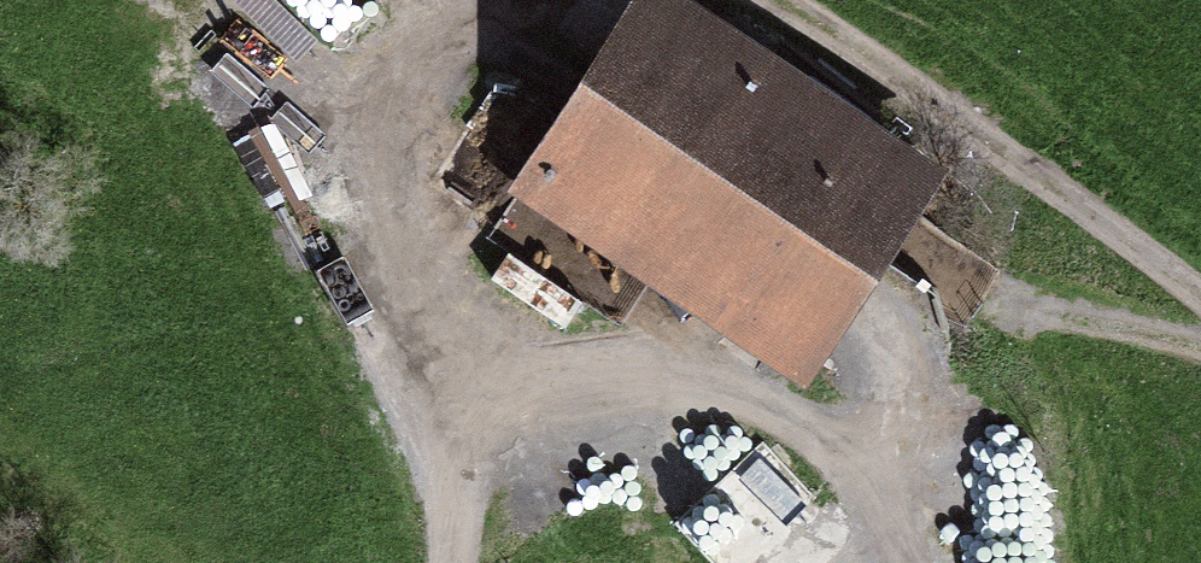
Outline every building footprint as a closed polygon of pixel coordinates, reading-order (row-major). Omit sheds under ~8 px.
[(643,0),(529,177),(809,356),(923,179),(643,0)] [(762,440),(673,522),(711,562),(737,562),(812,493),(762,440)]
